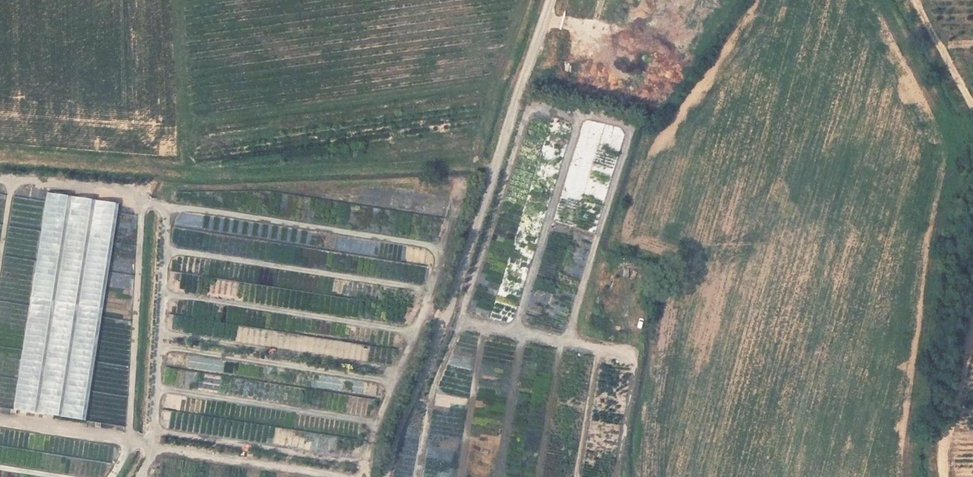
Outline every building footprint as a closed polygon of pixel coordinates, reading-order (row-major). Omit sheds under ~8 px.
[(118,202),(45,192),(15,410),(87,420),(118,202)]
